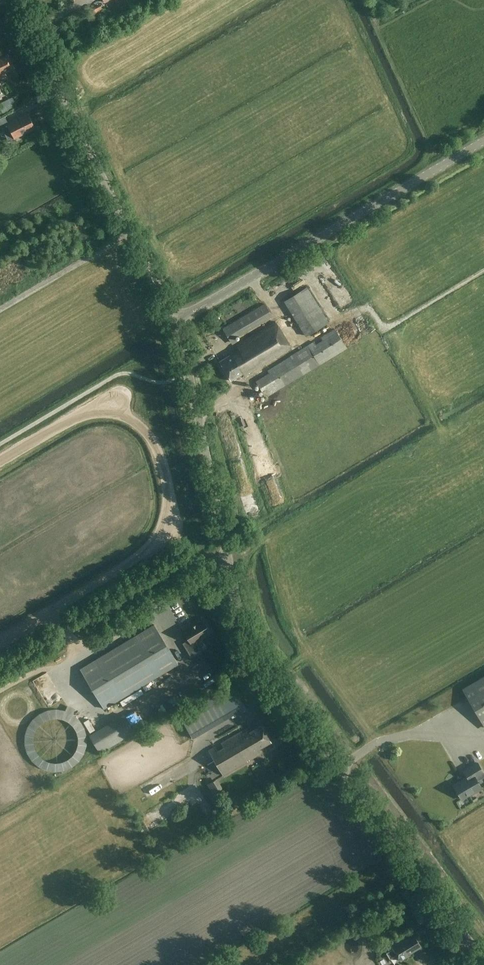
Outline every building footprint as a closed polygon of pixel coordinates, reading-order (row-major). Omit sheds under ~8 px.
[(98,14),(106,9),(102,2),(94,7),(98,14)] [(2,78),(6,76),(5,73),(15,68),(8,54),(0,57),(0,80),(2,78)] [(4,116),(0,118),(0,127),(1,126),(8,141),(14,138),(22,134),(35,127),(28,114),(18,119),(8,123),(4,116)] [(284,301),(305,336),(329,322),(307,287),(284,301)] [(253,326),(259,322),(271,315),(264,303),(223,328),(230,339),(253,326)] [(244,376),(291,348),(275,322),(236,345),(238,349),(219,361),(231,381),(243,374),(244,376)] [(265,398),(347,348),(334,328),(308,345),(290,356),(293,359),(256,381),(260,389),(265,398)] [(231,422),(227,426),(234,434),(238,431),(231,422)] [(260,506),(251,512),(255,517),(263,510),(260,506)] [(210,632),(202,619),(183,630),(188,639),(182,643),(190,656),(200,650),(195,641),(210,632)] [(154,624),(80,669),(104,709),(178,664),(154,624)] [(463,690),(483,725),(483,678),(463,690)] [(218,694),(225,706),(240,698),(237,694),(231,684),(217,692),(218,694)] [(216,696),(184,718),(193,731),(225,709),(216,696)] [(90,735),(100,752),(134,732),(124,714),(90,735)] [(241,731),(221,743),(223,747),(217,750),(215,747),(208,750),(223,775),(261,753),(259,749),(271,742),(261,725),(249,732),(248,730),(242,733),(241,731)] [(467,777),(453,785),(462,799),(481,788),(477,780),(483,776),(483,774),(477,763),(463,771),(467,777)] [(149,783),(151,790),(161,788),(159,780),(149,783)] [(390,958),(396,954),(400,961),(410,955),(409,953),(421,946),(413,934),(405,940),(404,938),(391,946),(385,950),(390,958)]
